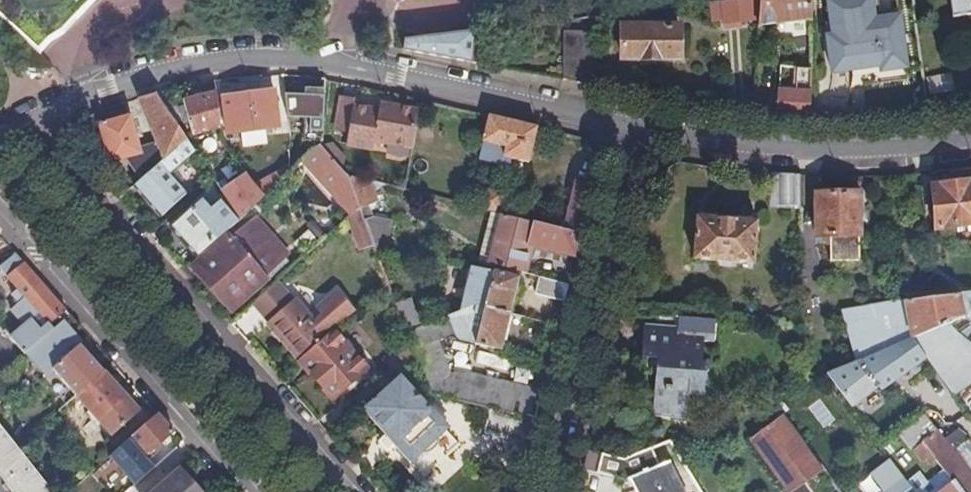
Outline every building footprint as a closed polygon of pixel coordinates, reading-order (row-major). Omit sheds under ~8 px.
[(30,48),(52,26),(55,29),(70,14),(66,10),(76,0),(0,0),(0,19),(30,48)] [(713,1),(715,20),(727,18),(727,21),(760,18),(761,0),(722,0),(713,1)] [(760,18),(760,25),(814,17),(814,0),(761,0),(760,18)] [(873,0),(829,0),(834,35),(828,36),(833,73),(881,66),(882,71),(908,67),(901,15),(876,18),(873,0)] [(954,17),(970,14),(970,0),(951,0),(954,17)] [(682,26),(625,27),(625,59),(682,59),(682,26)] [(486,31),(478,32),(476,64),(484,66),(486,31)] [(408,42),(407,51),(462,62),(476,64),(478,32),(408,42)] [(599,32),(567,33),(567,81),(599,87),(599,32)] [(780,93),(779,115),(811,118),(812,68),(796,67),(795,94),(780,93)] [(953,73),(928,78),(932,96),(956,91),(953,73)] [(304,98),(284,97),(286,120),(303,120),(303,144),(321,144),(323,90),(304,91),(304,98)] [(278,129),(273,92),(221,99),(226,135),(278,129)] [(108,166),(123,161),(137,184),(186,142),(155,95),(137,101),(155,145),(138,149),(129,118),(98,127),(108,166)] [(181,103),(182,107),(187,123),(191,136),(211,131),(220,129),(216,96),(202,97),(181,103)] [(334,128),(348,130),(347,134),(345,147),(371,152),(373,144),(412,151),(417,113),(393,108),(392,115),(378,112),(354,108),(355,101),(340,98),(334,128)] [(393,108),(379,105),(378,112),(392,115),(393,108)] [(182,107),(177,109),(181,124),(187,123),(182,107)] [(489,119),(483,144),(498,148),(506,150),(504,159),(528,165),(536,130),(489,119)] [(181,165),(179,162),(192,151),(186,142),(137,184),(133,188),(160,217),(184,196),(167,176),(181,165)] [(287,148),(273,150),(257,191),(264,199),(289,176),(287,161),(287,148)] [(320,148),(320,149),(341,172),(344,160),(332,148),(320,148)] [(506,150),(498,148),(496,158),(504,159),(506,150)] [(305,163),(329,192),(346,177),(341,172),(320,149),(305,163)] [(305,163),(303,164),(350,217),(353,215),(359,212),(347,179),(346,177),(329,192),(305,163)] [(779,176),(779,209),(805,209),(804,178),(779,176)] [(247,179),(222,196),(239,221),(264,199),(257,191),(247,179)] [(369,184),(347,179),(359,212),(377,205),(369,184)] [(933,187),(937,232),(970,228),(970,183),(933,187)] [(593,188),(580,185),(573,193),(591,197),(593,188)] [(514,201),(478,193),(474,210),(493,214),(504,217),(511,219),(515,205),(514,201)] [(573,193),(569,209),(564,232),(581,236),(591,197),(573,193)] [(860,239),(861,239),(860,195),(816,195),(818,239),(831,239),(831,263),(860,263),(860,239)] [(193,209),(168,230),(195,260),(237,223),(218,202),(200,217),(193,209)] [(569,209),(564,208),(559,230),(564,232),(569,209)] [(504,217),(493,214),(481,267),(491,269),(504,217)] [(511,219),(504,217),(491,269),(524,275),(529,251),(575,263),(581,236),(564,232),(559,230),(511,219)] [(754,266),(758,223),(697,219),(694,261),(754,266)] [(374,220),(364,223),(373,250),(387,252),(391,223),(374,220)] [(251,224),(230,243),(263,280),(283,261),(251,224)] [(229,242),(187,277),(200,292),(208,284),(230,309),(231,308),(199,270),(230,243),(229,242)] [(230,243),(199,270),(231,308),(263,280),(230,243)] [(48,336),(71,317),(67,312),(17,255),(1,269),(27,300),(12,312),(25,327),(11,339),(24,355),(48,336)] [(471,270),(468,285),(461,313),(477,307),(510,315),(518,280),(499,275),(471,270)] [(539,279),(536,296),(565,303),(569,287),(539,279)] [(293,301),(266,325),(299,363),(332,333),(355,313),(338,293),(317,311),(322,317),(313,324),(293,301)] [(908,302),(915,340),(925,336),(932,333),(950,325),(959,335),(970,327),(970,295),(929,298),(908,302)] [(409,301),(394,306),(405,336),(420,330),(409,301)] [(907,302),(845,312),(858,363),(862,361),(913,341),(915,340),(908,302),(907,302)] [(415,363),(426,395),(491,410),(536,420),(543,393),(472,377),(454,374),(450,379),(436,341),(455,334),(458,340),(476,344),(476,345),(502,352),(504,342),(510,315),(477,307),(461,313),(420,330),(405,336),(408,344),(415,363)] [(526,319),(510,315),(504,342),(520,346),(526,319)] [(80,327),(71,317),(48,336),(57,346),(80,327)] [(677,338),(705,340),(704,344),(714,345),(716,322),(658,318),(657,331),(678,332),(677,338)] [(950,325),(932,333),(949,359),(970,345),(959,335),(950,325)] [(664,361),(663,376),(656,375),(655,404),(671,405),(670,416),(688,418),(690,396),(691,379),(707,380),(709,363),(703,363),(704,344),(705,340),(677,338),(678,332),(657,331),(645,329),(642,359),(657,360),(664,361)] [(332,401),(366,372),(332,333),(299,363),(332,401)] [(913,341),(927,359),(944,382),(954,375),(940,356),(925,336),(915,340),(913,341)] [(913,341),(862,361),(875,380),(883,391),(927,359),(913,341)] [(408,344),(385,365),(397,379),(415,363),(408,344)] [(58,375),(50,382),(70,403),(77,397),(104,373),(81,346),(53,370),(58,375)] [(482,351),(478,362),(506,371),(509,359),(482,351)] [(942,355),(940,356),(954,375),(956,374),(942,355)] [(858,363),(828,376),(847,401),(875,380),(862,361),(858,363)] [(139,412),(104,373),(77,397),(112,437),(139,412)] [(368,411),(412,460),(444,431),(432,419),(400,383),(368,411)] [(491,410),(485,434),(530,445),(536,420),(491,410)] [(437,414),(432,419),(444,431),(448,427),(437,414)] [(174,433),(158,415),(132,438),(147,456),(174,433)] [(935,460),(946,474),(959,491),(970,491),(970,473),(953,449),(951,450),(926,417),(911,428),(903,436),(923,461),(927,459),(930,464),(935,460)] [(752,442),(788,491),(793,491),(823,470),(786,418),(752,442)] [(14,491),(51,491),(18,450),(0,427),(0,475),(14,491)] [(624,461),(603,455),(597,475),(624,482),(627,482),(633,479),(659,468),(651,450),(624,461)] [(603,455),(590,452),(585,472),(597,475),(603,455)] [(111,456),(72,491),(100,491),(124,471),(111,456)] [(902,475),(890,458),(873,470),(889,491),(914,491),(902,475)] [(640,491),(682,491),(669,465),(660,469),(659,468),(633,479),(640,491)] [(180,470),(162,486),(155,491),(199,491),(180,470)] [(946,474),(919,491),(959,491),(946,474)]
